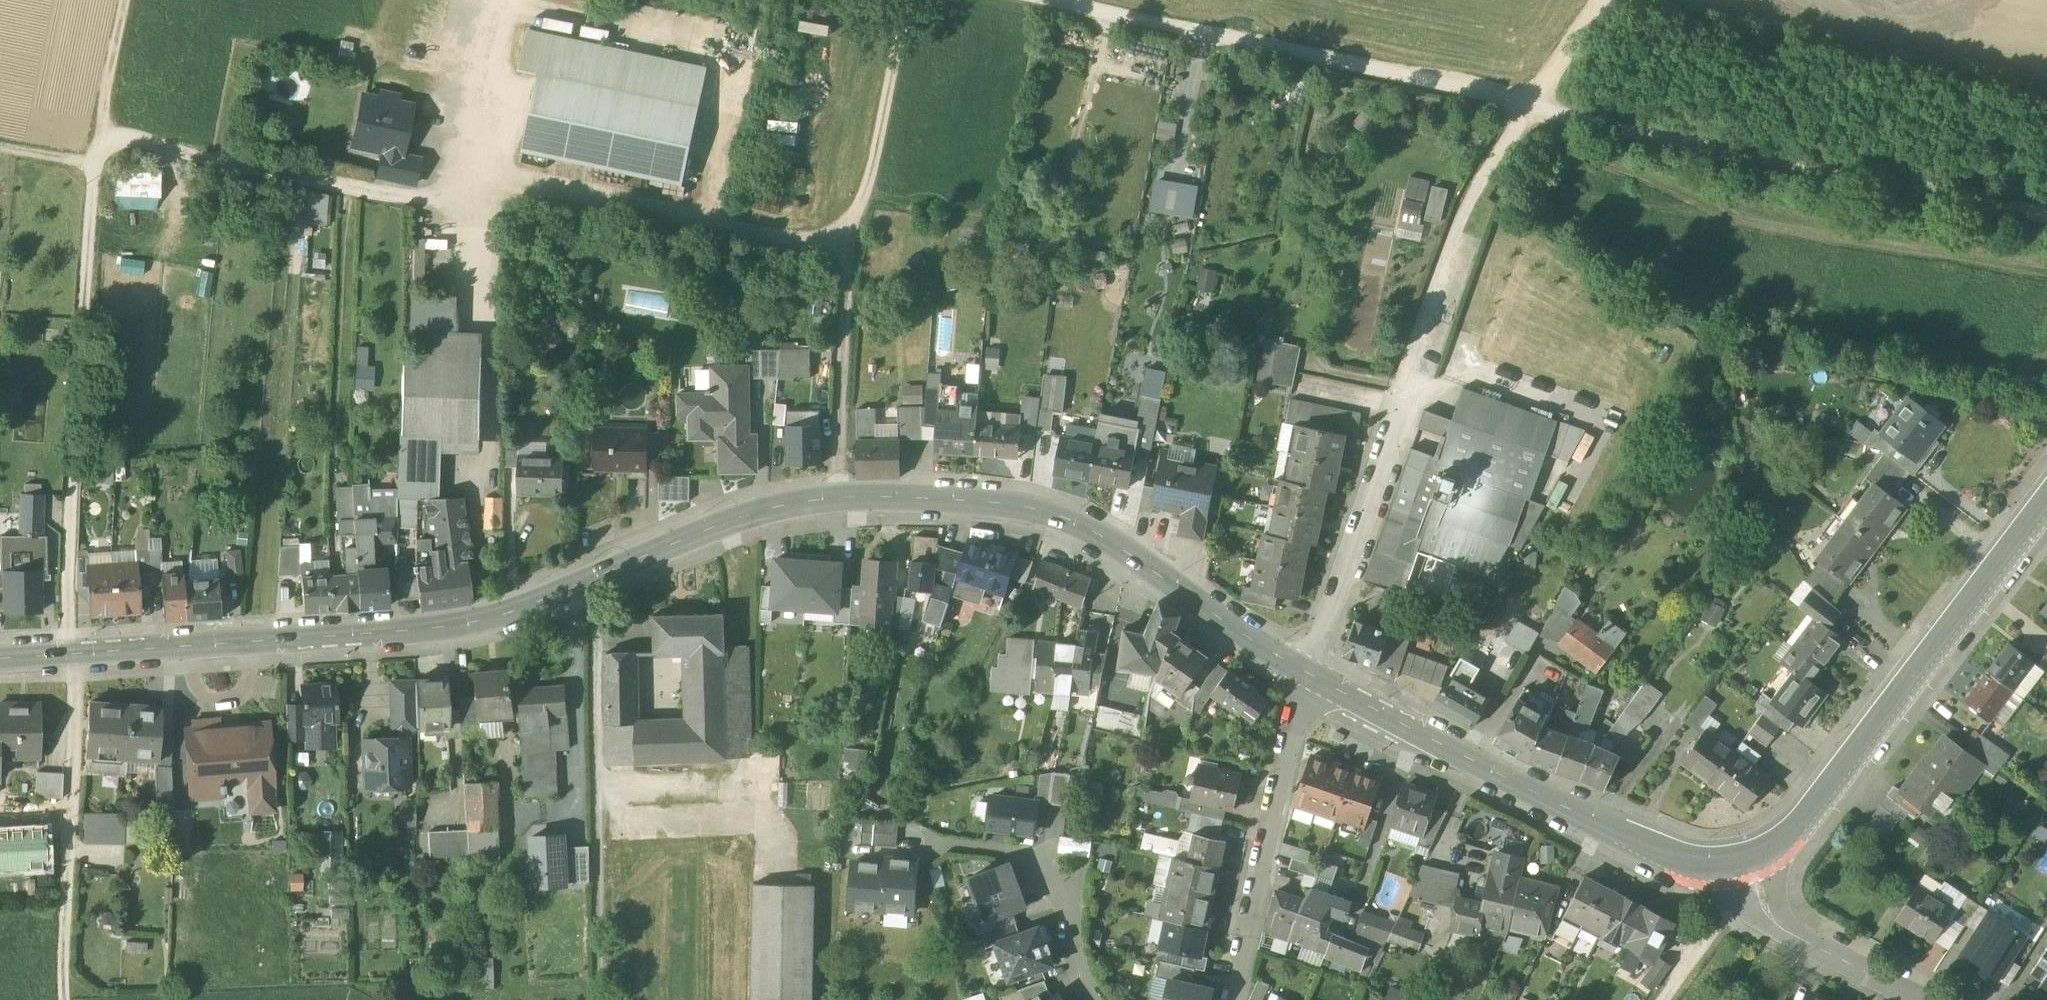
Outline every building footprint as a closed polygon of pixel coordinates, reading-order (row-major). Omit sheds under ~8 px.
[(706,67),(529,29),(521,69),(540,73),(524,151),(681,185),(706,67)] [(397,96),(381,93),(379,99),(363,96),(355,131),(372,135),(369,150),(383,153),(401,156),(401,155),(402,151),(404,141),(397,136),(400,123),(408,121),(411,106),(396,103),(397,96)] [(401,156),(383,153),(378,178),(413,185),(418,158),(401,155),(401,156)] [(112,170),(113,208),(164,206),(163,168),(112,170)] [(1413,174),(1397,234),(1419,239),(1434,179),(1413,174)] [(1152,209),(1196,217),(1203,184),(1159,176),(1152,209)] [(1434,184),(1431,200),(1444,203),(1447,186),(1434,184)] [(329,223),(330,191),(309,191),(308,222),(329,223)] [(411,299),(410,356),(483,359),(484,333),(459,332),(460,300),(411,299)] [(1294,390),(1301,347),(1277,343),(1270,386),(1294,390)] [(368,349),(358,349),(356,375),(374,376),(374,370),(367,369),(368,349)] [(780,350),(747,351),(747,366),(748,366),(749,379),(778,379),(780,350)] [(810,350),(780,350),(778,379),(810,379),(810,350)] [(410,356),(402,356),(399,435),(437,436),(481,437),(483,359),(410,356)] [(749,379),(748,366),(747,366),(712,367),(712,393),(678,394),(679,415),(689,415),(690,440),(715,439),(715,438),(720,438),(720,436),(740,436),(740,427),(749,427),(749,379)] [(1136,452),(1151,455),(1167,376),(1148,373),(1137,430),(1140,430),(1136,452)] [(1066,378),(1044,375),(1041,399),(1040,409),(1054,411),(1062,412),(1066,378)] [(905,385),(906,403),(926,403),(925,385),(905,385)] [(925,427),(936,428),(937,412),(940,412),(941,389),(927,388),(925,427)] [(958,405),(978,407),(979,391),(945,389),(944,412),(957,413),(958,405)] [(1447,471),(1527,499),(1530,500),(1547,455),(1558,459),(1570,427),(1463,389),(1452,421),(1425,411),(1419,428),(1445,437),(1438,457),(1450,462),(1447,471)] [(1924,409),(1908,396),(1879,434),(1917,463),(1931,445),(1935,448),(1939,442),(1935,439),(1946,425),(1937,419),(1941,414),(1928,404),(1924,409)] [(1041,399),(1025,397),(1021,428),(1020,433),(1037,435),(1037,430),(1040,409),(1041,399)] [(1302,402),(1291,399),(1286,423),(1298,426),(1302,402)] [(1314,404),(1302,402),(1298,426),(1300,426),(1309,428),(1314,404)] [(787,424),(788,404),(778,403),(776,423),(787,424)] [(1326,407),(1314,404),(1309,428),(1321,430),(1326,407)] [(978,407),(958,405),(957,413),(944,412),(940,412),(937,412),(936,428),(934,452),(974,454),(977,424),(978,407)] [(922,407),(898,408),(898,440),(900,440),(923,439),(922,407)] [(1338,409),(1326,407),(1321,430),(1333,433),(1338,409)] [(876,409),(857,410),(857,422),(872,421),(872,440),(875,440),(876,409)] [(1054,411),(1040,409),(1037,430),(1051,431),(1054,411)] [(1349,412),(1338,409),(1333,433),(1345,435),(1349,412)] [(796,423),(827,424),(828,411),(796,410),(796,423)] [(1362,414),(1349,412),(1345,435),(1345,436),(1357,438),(1362,414)] [(872,440),(872,421),(857,422),(857,441),(872,440)] [(1100,422),(1096,444),(1089,480),(1129,488),(1136,452),(1140,430),(1137,430),(1100,422)] [(1021,428),(977,424),(974,454),(1019,458),(1020,433),(1021,428)] [(821,464),(821,426),(788,426),(788,464),(821,464)] [(1309,428),(1300,426),(1294,454),(1340,463),(1345,436),(1345,435),(1333,433),(1321,430),(1309,428)] [(1586,433),(1570,427),(1558,459),(1569,462),(1586,433)] [(1876,447),(1889,457),(1896,448),(1879,434),(1874,431),(1865,444),(1876,447)] [(648,435),(597,434),(596,470),(647,472),(648,435)] [(437,436),(399,435),(398,468),(436,469),(437,436)] [(757,472),(757,436),(740,436),(720,436),(720,438),(720,473),(757,472)] [(1096,444),(1061,438),(1055,473),(1089,480),(1096,444)] [(872,440),(857,441),(858,478),(901,477),(900,440),(898,440),(875,440),(872,440)] [(506,468),(519,468),(519,443),(507,443),(506,468)] [(1438,457),(1411,448),(1405,465),(1444,478),(1447,471),(1450,462),(1438,457)] [(1896,448),(1889,457),(1911,472),(1917,463),(1896,448)] [(1874,484),(1886,492),(1904,468),(1889,457),(1885,453),(1866,478),(1874,484)] [(1340,463),(1294,454),(1289,481),(1327,489),(1334,491),(1340,463)] [(564,459),(519,457),(519,468),(518,494),(563,495),(564,459)] [(1193,464),(1162,458),(1152,507),(1183,513),(1179,535),(1202,540),(1217,467),(1194,462),(1193,464)] [(1405,465),(1375,549),(1414,562),(1418,552),(1430,517),(1444,478),(1405,465)] [(436,469),(398,468),(398,490),(396,528),(415,529),(416,499),(435,499),(436,469)] [(1910,472),(1904,468),(1886,492),(1892,497),(1910,472)] [(1527,499),(1447,471),(1444,478),(1430,517),(1509,545),(1510,546),(1527,499)] [(690,477),(660,476),(660,501),(690,501),(690,477)] [(1289,481),(1282,480),(1276,507),(1322,517),(1327,489),(1289,481)] [(1874,484),(1846,522),(1878,546),(1907,508),(1886,492),(1874,484)] [(357,572),(353,485),(338,486),(342,572),(357,572)] [(353,485),(357,572),(374,571),(373,545),(396,544),(396,528),(398,490),(369,489),(369,485),(353,485)] [(44,496),(21,495),(19,537),(44,536),(44,496)] [(415,571),(467,563),(471,564),(464,499),(435,499),(416,499),(415,571)] [(503,499),(487,499),(487,530),(503,530),(503,499)] [(1530,500),(1527,499),(1510,546),(1522,549),(1546,506),(1530,500)] [(1322,517),(1276,507),(1270,534),(1270,535),(1310,543),(1316,544),(1322,517)] [(1509,545),(1430,517),(1418,552),(1492,577),(1509,545)] [(1878,546),(1846,522),(1818,559),(1821,561),(1806,581),(1814,587),(1815,588),(1831,603),(1848,581),(1850,583),(1878,546)] [(279,579),(301,577),(300,564),(297,532),(281,534),(279,579)] [(1310,543),(1270,535),(1265,562),(1304,570),(1310,543)] [(41,578),(47,578),(47,536),(44,536),(19,537),(0,537),(0,589),(5,589),(6,613),(41,612),(41,578)] [(916,537),(913,562),(935,565),(938,546),(939,540),(916,537)] [(1017,556),(969,540),(964,553),(952,595),(977,603),(982,588),(1005,595),(1009,579),(1017,556)] [(924,621),(942,626),(952,595),(964,553),(938,546),(935,565),(932,591),(923,621),(924,621)] [(1414,562),(1375,549),(1364,581),(1368,582),(1368,583),(1387,589),(1403,594),(1414,562)] [(161,550),(148,551),(150,587),(162,586),(162,575),(161,550)] [(148,551),(134,552),(135,564),(137,564),(138,588),(150,587),(148,551)] [(240,551),(226,552),(228,580),(242,578),(240,551)] [(1034,561),(1017,556),(1009,579),(1025,584),(1028,578),(1034,561)] [(88,567),(88,557),(77,557),(76,569),(77,592),(89,591),(87,568),(88,567)] [(806,610),(809,562),(776,559),(774,587),(773,608),(806,610)] [(895,562),(867,560),(865,591),(863,613),(870,614),(870,626),(889,627),(891,597),(893,597),(895,562)] [(1071,572),(1042,560),(1034,585),(1063,596),(1071,572)] [(1265,562),(1259,561),(1253,588),(1253,589),(1278,594),(1298,599),(1304,570),(1265,562)] [(809,562),(806,610),(835,612),(839,612),(840,589),(842,564),(809,562)] [(935,565),(913,562),(908,589),(932,591),(935,565)] [(300,564),(301,577),(303,613),(331,611),(330,575),(313,576),(312,563),(300,564)] [(467,563),(415,571),(418,596),(420,610),(472,603),(467,563)] [(135,564),(112,566),(116,614),(140,612),(138,588),(137,564),(135,564)] [(88,567),(87,568),(89,591),(91,615),(116,614),(112,566),(88,567)] [(385,570),(357,572),(357,573),(359,609),(387,608),(385,570)] [(418,596),(415,571),(396,573),(399,599),(418,596)] [(1091,579),(1071,572),(1063,596),(1080,602),(1080,603),(1083,605),(1091,579)] [(162,575),(162,586),(165,622),(187,621),(184,582),(184,573),(162,575)] [(357,573),(330,575),(331,611),(359,609),(357,573)] [(218,579),(189,581),(188,582),(184,582),(187,621),(221,619),(218,579)] [(1278,594),(1253,589),(1253,588),(1243,586),(1240,601),(1275,608),(1278,594)] [(772,624),(774,587),(763,587),(761,623),(772,624)] [(1815,588),(1814,587),(1799,606),(1815,619),(1816,617),(1842,637),(1850,627),(1837,618),(1842,612),(1831,603),(1815,588)] [(835,612),(834,623),(851,624),(853,590),(840,589),(839,612),(835,612)] [(1403,594),(1387,589),(1377,616),(1393,622),(1393,621),(1394,621),(1403,594)] [(865,591),(853,590),(851,624),(870,626),(870,614),(863,613),(865,591)] [(1567,596),(1543,628),(1562,643),(1577,623),(1572,618),(1581,606),(1567,596)] [(893,597),(891,597),(889,627),(899,629),(905,598),(893,597)] [(916,600),(905,598),(899,629),(911,631),(916,600)] [(1180,616),(1160,601),(1145,635),(1171,642),(1175,629),(1180,616)] [(724,614),(654,616),(656,653),(685,653),(685,635),(724,634),(724,614)] [(1821,669),(1843,638),(1842,637),(1816,617),(1815,619),(1794,648),(1816,666),(1817,665),(1821,669)] [(1510,642),(1534,650),(1542,628),(1518,619),(1510,642)] [(1389,632),(1371,626),(1371,625),(1355,620),(1343,656),(1358,661),(1356,665),(1375,673),(1375,672),(1389,632)] [(938,641),(942,626),(924,621),(920,636),(938,641)] [(1394,621),(1393,621),(1393,622),(1389,632),(1375,672),(1395,679),(1398,672),(1405,651),(1414,628),(1394,621)] [(1562,643),(1599,671),(1614,651),(1577,623),(1562,643)] [(1098,631),(1079,629),(1074,657),(1092,659),(1094,648),(1095,648),(1098,631)] [(1144,635),(1125,631),(1119,670),(1159,673),(1171,642),(1145,635),(1144,635)] [(1208,657),(1175,633),(1171,642),(1159,673),(1152,694),(1172,708),(1180,696),(1189,683),(1190,683),(1198,671),(1199,671),(1208,657)] [(724,634),(685,635),(685,653),(688,721),(688,722),(727,721),(724,648),(724,634)] [(1035,641),(1008,638),(1007,655),(1000,654),(998,668),(993,667),(991,691),(1030,694),(1032,677),(1036,677),(1037,662),(1033,661),(1035,641)] [(2009,643),(1987,671),(2014,692),(2036,663),(2009,643)] [(747,647),(724,648),(727,721),(748,720),(747,647)] [(1816,666),(1794,648),(1782,663),(1796,674),(1774,701),(1798,721),(1802,724),(1826,695),(1810,682),(1821,669),(1817,665),(1816,666)] [(1449,666),(1405,651),(1398,672),(1441,687),(1449,666)] [(636,652),(607,654),(610,727),(636,724),(636,652)] [(1056,655),(1038,654),(1037,662),(1036,677),(1035,691),(1055,693),(1056,677),(1054,677),(1056,655)] [(1074,657),(1056,655),(1054,677),(1056,677),(1055,693),(1054,693),(1071,695),(1074,657)] [(1092,659),(1074,657),(1071,695),(1090,696),(1090,693),(1090,689),(1091,675),(1092,659)] [(1470,687),(1481,668),(1461,657),(1450,676),(1470,687)] [(1092,659),(1091,675),(1090,689),(1099,690),(1105,660),(1092,659)] [(1218,664),(1200,689),(1201,689),(1195,696),(1194,700),(1201,704),(1204,706),(1213,695),(1212,694),(1228,671),(1218,664)] [(511,671),(474,674),(476,697),(477,718),(479,718),(514,715),(511,671)] [(1228,671),(1212,694),(1213,695),(1242,715),(1243,712),(1258,692),(1228,671)] [(2014,692),(1987,671),(1965,700),(1992,720),(2014,692)] [(1470,687),(1450,676),(1433,705),(1473,728),(1490,699),(1470,687)] [(446,680),(416,681),(416,683),(418,727),(418,729),(446,728),(448,728),(447,710),(447,691),(446,691),(446,680)] [(414,681),(390,682),(392,730),(396,730),(405,730),(416,729),(415,727),(418,727),(416,683),(414,683),(414,681)] [(304,724),(307,724),(333,722),(336,722),(334,685),(302,687),(304,724)] [(1518,699),(1547,716),(1553,704),(1525,687),(1518,699)] [(565,688),(521,692),(523,716),(521,716),(526,798),(558,796),(558,795),(556,750),(569,750),(565,688)] [(1270,700),(1258,692),(1243,712),(1255,721),(1270,700)] [(1757,704),(1790,730),(1798,721),(1774,701),(1765,694),(1757,704)] [(476,697),(459,699),(460,709),(461,737),(480,736),(479,718),(477,718),(476,697)] [(1688,721),(1701,730),(1718,707),(1705,697),(1688,721)] [(1547,716),(1518,699),(1495,741),(1530,761),(1542,725),(1547,716)] [(1581,705),(1563,699),(1553,729),(1570,735),(1581,705)] [(1597,706),(1582,700),(1581,705),(1570,735),(1583,740),(1597,706)] [(130,705),(106,704),(89,703),(85,756),(126,759),(127,752),(130,705)] [(0,705),(0,751),(17,751),(17,756),(38,756),(38,729),(39,729),(39,705),(0,705)] [(162,707),(130,705),(127,752),(157,754),(159,754),(160,738),(162,707)] [(1093,729),(1105,731),(1109,711),(1098,708),(1093,729)] [(460,709),(447,710),(448,728),(446,728),(446,738),(461,737),(460,709)] [(1105,731),(1116,734),(1121,713),(1109,711),(1105,731)] [(1116,734),(1128,736),(1132,716),(1121,713),(1116,734)] [(1128,736),(1139,739),(1144,718),(1132,716),(1128,736)] [(1766,716),(1752,734),(1768,746),(1782,728),(1766,716)] [(220,719),(192,721),(195,762),(188,763),(191,801),(223,798),(223,795),(225,795),(224,784),(222,784),(221,777),(227,776),(228,780),(231,783),(238,783),(241,779),(241,775),(247,775),(248,785),(271,783),(273,783),(272,765),(275,763),(274,754),(271,753),(269,729),(256,730),(254,728),(242,729),(241,732),(237,732),(237,731),(236,731),(236,734),(224,735),(224,732),(223,733),(221,733),(220,719)] [(727,721),(688,722),(688,721),(636,724),(636,765),(749,758),(748,720),(727,721)] [(333,722),(307,724),(307,738),(307,747),(333,747),(333,734),(333,722)] [(636,765),(636,724),(610,727),(608,764),(636,765)] [(1553,729),(1542,725),(1530,761),(1557,770),(1570,735),(1553,729)] [(1619,754),(1620,755),(1619,756),(1633,762),(1652,737),(1639,728),(1625,746),(1619,754)] [(1736,752),(1706,729),(1682,762),(1712,784),(1736,752)] [(405,730),(396,730),(397,740),(406,740),(405,730)] [(1979,734),(1972,743),(1965,753),(1973,759),(1972,760),(1994,776),(2009,756),(1985,737),(1979,734)] [(1583,740),(1570,735),(1557,770),(1580,778),(1595,743),(1583,740)] [(1957,781),(1972,760),(1973,759),(1965,753),(1943,737),(1928,758),(1930,760),(1921,772),(1917,769),(1901,791),(1925,808),(1928,810),(1931,805),(1949,818),(1960,803),(1957,801),(1966,788),(1957,781)] [(160,738),(159,754),(157,754),(156,766),(170,767),(172,739),(160,738)] [(397,740),(364,741),(366,789),(408,788),(406,740),(397,740)] [(1619,754),(1625,746),(1618,741),(1611,751),(1619,754)] [(1611,751),(1595,743),(1580,778),(1604,789),(1619,756),(1620,755),(1619,754),(1611,751)] [(1771,778),(1736,752),(1712,784),(1747,810),(1771,778)] [(1312,756),(1295,805),(1316,812),(1332,766),(1324,763),(1325,760),(1312,756)] [(1242,775),(1199,765),(1191,799),(1191,800),(1226,808),(1234,810),(1242,775)] [(1072,786),(1093,791),(1098,771),(1076,766),(1072,786)] [(1332,766),(1316,812),(1337,820),(1354,770),(1342,766),(1341,769),(1332,766)] [(172,768),(156,767),(157,803),(162,807),(173,807),(172,768)] [(1354,770),(1337,820),(1363,828),(1367,818),(1380,779),(1354,770)] [(63,774),(36,772),(35,797),(62,798),(63,774)] [(1053,773),(1041,775),(1038,803),(1049,804),(1053,773)] [(1071,774),(1054,773),(1053,773),(1049,804),(1067,806),(1071,774)] [(271,783),(248,785),(249,812),(273,810),(271,783)] [(469,855),(499,854),(496,783),(466,784),(468,831),(469,855)] [(1426,793),(1405,786),(1392,824),(1423,834),(1431,808),(1435,796),(1426,793)] [(1901,791),(1894,786),(1887,796),(1910,812),(1918,818),(1925,808),(1901,791)] [(1178,810),(1181,797),(1138,787),(1135,800),(1178,810)] [(1910,812),(1887,796),(1880,805),(1900,819),(1903,822),(1910,812)] [(1038,803),(992,797),(988,828),(1034,833),(1038,803)] [(1226,808),(1191,800),(1191,799),(1181,797),(1178,810),(1200,814),(1223,820),(1226,808)] [(1447,814),(1431,808),(1419,844),(1430,849),(1447,814)] [(124,815),(84,814),(84,844),(124,845),(124,815)] [(1223,820),(1200,814),(1195,834),(1219,839),(1223,820)] [(1378,821),(1367,818),(1359,844),(1369,847),(1378,821)] [(899,823),(863,820),(862,832),(898,835),(899,823)] [(52,873),(50,823),(36,824),(35,821),(25,821),(25,829),(0,831),(0,875),(52,873)] [(429,857),(469,855),(468,831),(428,833),(429,857)] [(898,835),(862,832),(861,844),(897,847),(898,835)] [(1194,834),(1187,832),(1179,841),(1145,833),(1141,850),(1153,852),(1153,853),(1177,858),(1177,859),(1188,861),(1194,834)] [(341,833),(319,833),(319,869),(341,869),(341,833)] [(1195,834),(1194,834),(1188,861),(1220,868),(1224,852),(1227,841),(1219,839),(1195,834)] [(534,887),(567,885),(567,883),(565,848),(564,836),(532,838),(534,887)] [(1294,845),(1289,868),(1308,873),(1313,849),(1294,845)] [(589,846),(565,848),(567,883),(590,882),(589,846)] [(1525,859),(1497,853),(1493,869),(1521,876),(1525,859)] [(918,862),(885,859),(884,865),(885,865),(881,910),(913,913),(918,862)] [(1188,861),(1177,859),(1170,889),(1213,899),(1220,868),(1188,861)] [(1321,861),(1311,889),(1336,898),(1341,884),(1331,881),(1336,867),(1321,861)] [(884,865),(853,862),(850,908),(881,910),(885,865),(884,865)] [(1022,908),(1014,886),(1017,885),(1010,864),(970,878),(985,920),(986,921),(1012,912),(1022,908)] [(1443,869),(1423,865),(1409,895),(1434,902),(1443,869)] [(1460,873),(1443,869),(1434,902),(1452,907),(1460,873)] [(1521,876),(1493,869),(1485,902),(1480,927),(1481,927),(1508,933),(1509,928),(1521,878),(1521,876)] [(1585,876),(1563,919),(1581,928),(1603,886),(1585,876)] [(1558,887),(1521,878),(1509,928),(1546,937),(1549,921),(1543,919),(1547,905),(1553,906),(1558,887)] [(755,884),(752,999),(812,999),(815,885),(755,884)] [(1621,895),(1603,886),(1581,928),(1599,937),(1601,932),(1621,895)] [(1954,909),(1917,886),(1897,918),(1933,941),(1949,916),(1954,909)] [(1297,899),(1276,892),(1267,926),(1278,930),(1276,935),(1291,940),(1291,939),(1300,913),(1304,901),(1310,891),(1304,887),(1297,899)] [(1213,899),(1170,889),(1163,919),(1167,920),(1207,929),(1213,899)] [(1336,898),(1311,889),(1310,891),(1304,901),(1300,913),(1329,923),(1333,914),(1346,919),(1351,903),(1336,898)] [(1625,897),(1621,895),(1601,932),(1628,945),(1647,908),(1640,904),(1626,897),(1625,897)] [(1485,902),(1459,897),(1452,928),(1479,935),(1481,927),(1480,927),(1485,902)] [(1967,925),(1979,907),(1967,899),(1954,919),(1966,927),(1967,925)] [(1978,932),(1990,914),(1979,907),(1967,925),(1978,932)] [(1674,922),(1647,908),(1628,945),(1655,959),(1674,922)] [(1012,912),(986,921),(985,920),(974,924),(978,936),(982,935),(1016,923),(1012,912)] [(1329,923),(1300,913),(1291,939),(1326,952),(1327,953),(1334,935),(1326,932),(1329,923)] [(1396,924),(1363,913),(1357,931),(1379,938),(1380,938),(1388,941),(1396,924)] [(2026,938),(1990,914),(1978,932),(1959,961),(1995,985),(1997,981),(2011,961),(2026,938)] [(1207,929),(1167,920),(1161,948),(1185,953),(1201,957),(1207,929)] [(1016,923),(982,935),(987,948),(996,945),(996,944),(996,943),(1020,934),(1016,923)] [(1417,933),(1396,924),(1388,941),(1412,949),(1417,933)] [(1020,934),(996,943),(996,944),(996,945),(1009,981),(1053,965),(1049,953),(1052,952),(1049,942),(1045,944),(1039,927),(1020,934)] [(1510,932),(1504,948),(1515,951),(1520,935),(1510,932)] [(1370,949),(1334,934),(1334,935),(1327,953),(1326,952),(1324,957),(1361,972),(1370,949)] [(2031,973),(2043,981),(2037,991),(2044,996),(2044,995),(2046,997),(2046,949),(2031,973)] [(1201,957),(1185,953),(1182,966),(1195,969),(1205,971),(1208,958),(1201,957)] [(494,958),(478,957),(477,985),(493,985),(494,958)] [(1182,966),(1160,961),(1156,977),(1170,980),(1191,985),(1195,969),(1182,966)] [(2021,968),(2011,961),(1997,981),(2007,988),(2021,968)] [(1170,980),(1165,999),(1211,999),(1213,990),(1191,985),(1170,980)] [(1250,999),(1263,999),(1270,985),(1259,980),(1250,999)] [(1000,997),(1001,999),(1031,999),(1039,995),(1043,999),(1049,999),(1053,997),(1049,992),(1045,981),(1000,997)]
